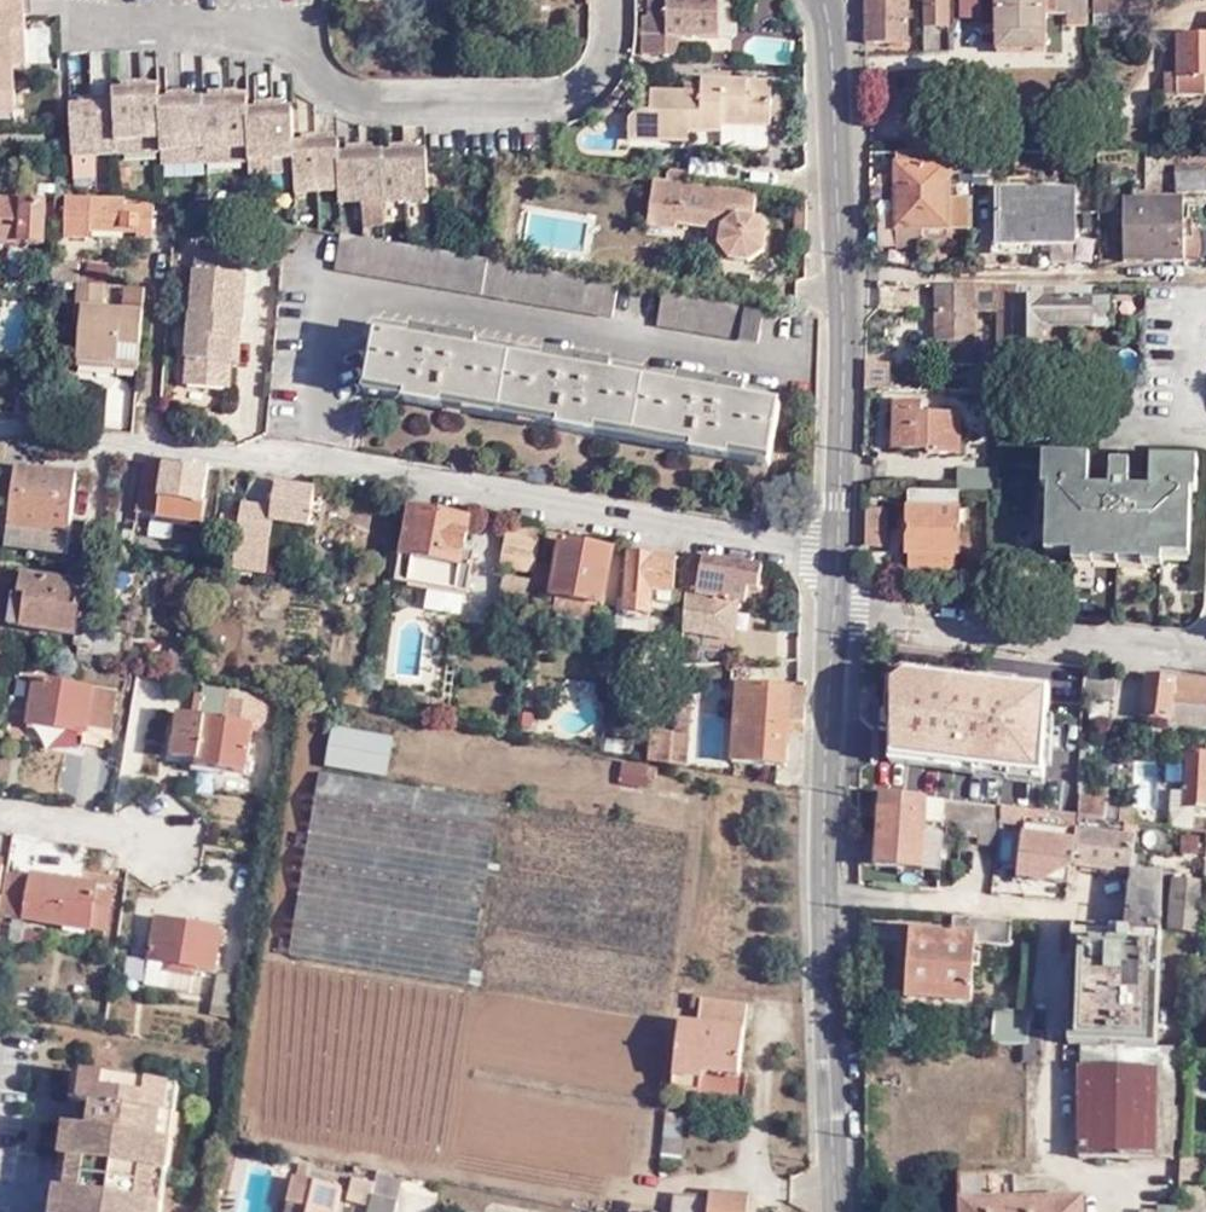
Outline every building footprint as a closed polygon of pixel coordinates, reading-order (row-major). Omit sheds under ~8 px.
[(17,114),(16,65),(14,31),(24,31),(27,30),(26,0),(0,0),(0,115),(17,114)] [(650,14),(642,14),(640,53),(674,53),(676,33),(731,36),(733,0),(650,0),(650,14)] [(864,39),(905,39),(905,0),(864,0),(864,39)] [(928,23),(953,23),(952,0),(928,0),(928,23)] [(999,44),(1046,43),(1046,2),(1085,2),(1085,0),(997,0),(999,44)] [(1128,0),(1091,0),(1091,12),(1127,13),(1128,0)] [(28,65),(27,30),(24,31),(14,31),(16,65),(28,65)] [(1177,93),(1204,93),(1205,75),(1205,33),(1178,32),(1177,71),(1177,93)] [(704,47),(702,63),(733,66),(735,51),(704,47)] [(1161,93),(1177,93),(1177,71),(1161,71),(1161,93)] [(639,110),(632,116),(631,135),(652,136),(652,141),(691,142),(692,130),(722,132),(722,124),(723,118),(742,119),(745,119),(746,125),(771,126),(772,81),(704,79),(703,93),(703,100),(687,99),(686,99),(687,93),(652,92),(652,111),(639,110)] [(158,91),(160,91),(160,83),(125,84),(125,92),(158,91)] [(80,103),(78,104),(80,138),(105,143),(163,142),(163,154),(208,153),(250,153),(251,163),(295,163),(296,174),(296,179),(311,179),(308,140),(305,141),(295,141),(294,111),(294,108),(285,109),(248,110),(248,109),(248,101),(245,101),(211,101),(195,101),(160,102),(160,91),(158,91),(125,92),(122,92),(116,91),(116,103),(107,103),(106,103),(94,104),(91,104),(80,103)] [(163,92),(160,91),(160,102),(195,101),(195,92),(163,92)] [(211,93),(211,101),(245,101),(248,101),(248,93),(211,93)] [(248,110),(285,109),(285,101),(248,101),(248,109),(248,110)] [(72,137),(80,138),(78,104),(71,104),(72,137)] [(317,140),(308,140),(311,179),(318,179),(341,179),(341,186),(359,189),(383,190),(406,190),(427,189),(426,151),(418,151),(404,151),(391,151),(392,150),(388,150),(374,150),(360,150),(346,151),(340,151),(339,140),(331,140),(317,140)] [(163,142),(105,143),(73,143),(73,155),(97,155),(117,154),(163,154),(163,142)] [(895,245),(920,245),(920,260),(937,260),(946,254),(946,230),(972,230),(972,218),(972,217),(971,196),(946,196),(947,149),(896,150),(896,210),(877,210),(878,243),(895,243),(895,245)] [(163,154),(207,163),(208,153),(163,154)] [(215,164),(251,163),(250,153),(208,153),(207,163),(215,164)] [(207,163),(163,154),(163,165),(203,164),(207,163)] [(272,174),(296,174),(295,163),(251,163),(251,171),(272,174)] [(1173,169),(1173,184),(1179,185),(1180,188),(1205,187),(1205,168),(1173,169)] [(753,192),(651,178),(646,225),(673,229),(674,222),(706,227),(706,233),(719,235),(718,243),(729,258),(748,261),(762,249),(764,232),(753,216),(749,216),(753,192)] [(311,179),(296,179),(296,191),(319,190),(341,190),(341,186),(341,179),(318,179),(311,179)] [(362,191),(359,189),(341,190),(341,202),(362,201),(362,191)] [(383,194),(359,189),(362,191),(362,201),(383,201),(383,194)] [(428,202),(427,189),(406,190),(406,198),(428,202)] [(406,198),(406,190),(383,190),(383,194),(406,198)] [(1070,190),(998,190),(998,241),(1071,241),(1070,190)] [(406,201),(406,198),(383,194),(383,201),(394,202),(406,201)] [(1150,248),(1151,259),(1196,259),(1196,227),(1178,227),(1178,195),(1120,194),(1120,248),(1150,248)] [(175,204),(151,204),(121,202),(121,199),(63,197),(62,235),(87,236),(88,229),(136,230),(135,234),(150,235),(172,235),(175,204)] [(43,245),(44,202),(0,201),(0,243),(43,245)] [(1077,212),(1076,259),(1097,259),(1098,212),(1077,212)] [(616,318),(623,282),(495,259),(480,257),(478,256),(464,253),(346,234),(340,269),(616,318)] [(497,250),(482,246),(480,257),(495,259),(497,250)] [(1120,258),(1151,259),(1150,248),(1120,248),(1120,258)] [(237,297),(239,274),(238,274),(240,252),(195,250),(194,271),(192,270),(183,360),(185,360),(183,385),(228,388),(230,363),(231,363),(232,339),(240,340),(242,303),(242,297),(237,297)] [(77,275),(77,261),(51,258),(50,281),(78,282),(101,285),(104,285),(106,264),(86,262),(84,275),(77,275)] [(78,282),(50,281),(50,287),(74,290),(77,290),(78,282)] [(99,308),(101,285),(78,282),(77,290),(74,290),(72,307),(78,308),(76,329),(73,356),(113,360),(112,368),(136,370),(143,289),(121,287),(118,310),(99,308)] [(996,306),(996,282),(935,282),(935,306),(935,338),(946,338),(946,361),(974,361),(974,306),(996,306)] [(1015,293),(1015,282),(996,282),(996,306),(996,350),(1054,350),(1055,327),(1091,327),(1091,294),(1015,293)] [(1091,294),(1091,282),(1015,282),(1015,293),(1091,294)] [(743,339),(748,303),(665,289),(659,326),(743,339)] [(1109,292),(1093,293),(1095,325),(1111,325),(1109,292)] [(765,306),(748,303),(743,339),(760,343),(765,306)] [(69,328),(76,329),(78,308),(72,307),(69,328)] [(773,467),(784,406),(749,400),(750,389),(685,378),(684,388),(614,376),(616,365),(553,354),(552,364),(481,352),(483,342),(419,332),(418,340),(381,334),(370,394),(773,467)] [(238,363),(240,340),(232,339),(231,363),(238,363)] [(72,365),(112,368),(113,360),(73,356),(72,365)] [(107,427),(135,427),(134,386),(106,386),(107,427)] [(921,399),(894,398),(892,444),(928,444),(927,448),(958,449),(959,408),(921,407),(921,399)] [(1140,541),(1189,542),(1190,489),(1194,489),(1195,459),(1150,458),(1149,486),(1148,493),(1085,491),(1086,484),(1087,456),(1040,455),(1040,485),(1046,485),(1044,539),(1091,540),(1091,552),(1140,553),(1140,541)] [(1108,485),(1086,484),(1085,491),(1148,493),(1149,486),(1127,486),(1128,458),(1109,457),(1108,485)] [(196,466),(184,464),(182,473),(145,467),(138,517),(199,526),(207,472),(196,470),(196,466)] [(956,465),(955,488),(997,489),(997,465),(956,465)] [(69,556),(77,477),(16,470),(10,535),(0,534),(0,548),(69,556)] [(274,547),(277,526),(317,532),(322,493),(254,482),(243,503),(241,518),(224,516),(221,539),(238,541),(237,543),(234,570),(269,576),(274,547)] [(953,551),(955,488),(906,487),(905,550),(953,551)] [(888,505),(863,505),(862,543),(888,544),(888,505)] [(400,559),(459,570),(467,522),(409,511),(401,552),(398,552),(391,556),(390,563),(399,564),(400,559)] [(502,567),(535,569),(536,568),(539,532),(505,528),(502,567)] [(1187,554),(1189,542),(1140,541),(1140,553),(1091,552),(1091,540),(1044,539),(1044,550),(1070,551),(1070,560),(1161,562),(1161,553),(1187,554)] [(597,605),(616,605),(621,554),(560,542),(555,571),(536,568),(535,569),(534,577),(534,582),(532,600),(551,602),(551,599),(597,605)] [(952,570),(953,551),(905,550),(905,568),(952,570)] [(621,551),(621,554),(616,605),(670,612),(674,562),(629,557),(629,552),(621,551)] [(759,569),(688,556),(681,633),(681,639),(732,643),(735,604),(742,606),(744,591),(754,593),(759,569)] [(456,588),(459,570),(400,559),(399,564),(397,578),(456,588)] [(535,569),(502,567),(503,579),(534,582),(534,577),(535,569)] [(98,649),(101,620),(81,616),(85,587),(25,579),(22,597),(15,597),(11,628),(78,638),(77,647),(98,649)] [(532,600),(534,582),(503,579),(500,604),(532,607),(532,600)] [(893,646),(874,644),(872,655),(892,657),(893,646)] [(986,657),(975,656),(974,663),(932,658),(929,681),(950,685),(950,691),(963,694),(965,686),(982,689),(981,699),(1013,703),(1011,720),(1002,810),(1026,813),(1036,723),(1067,725),(1072,678),(1065,676),(1052,676),(1024,673),(1025,668),(985,663),(986,657)] [(1055,665),(1052,676),(1065,676),(1067,666),(1055,665)] [(1166,720),(1168,706),(1205,711),(1205,683),(1149,676),(1143,717),(1166,720)] [(1084,677),(1083,696),(1111,699),(1113,681),(1084,677)] [(27,723),(84,733),(82,747),(101,750),(103,740),(107,741),(115,692),(34,679),(27,723)] [(270,695),(204,684),(201,697),(226,702),(222,725),(180,719),(174,763),(198,767),(198,770),(245,778),(253,730),(264,733),(270,695)] [(793,708),(794,691),(739,686),(732,765),(787,769),(791,725),(808,725),(808,709),(793,708)] [(809,692),(794,691),(793,708),(808,709),(809,692)] [(283,698),(270,695),(264,733),(277,734),(283,698)] [(979,717),(1011,720),(1013,703),(981,699),(979,717)] [(1205,724),(1205,711),(1168,706),(1166,720),(1205,724)] [(333,727),(326,767),(387,777),(393,737),(333,727)] [(670,766),(673,734),(650,733),(647,762),(670,766)] [(692,738),(678,736),(677,765),(691,766),(692,738)] [(1002,810),(1008,748),(982,746),(975,807),(1002,810)] [(1081,746),(1080,786),(1083,786),(1082,816),(1119,820),(1122,796),(1111,796),(1112,790),(1100,788),(1103,756),(1093,755),(1093,747),(1081,746)] [(1191,758),(1189,797),(1175,795),(1172,831),(1196,834),(1198,811),(1205,811),(1205,758),(1191,758)] [(675,770),(624,762),(620,786),(674,794),(684,796),(686,772),(675,770)] [(925,801),(927,802),(929,777),(849,768),(849,793),(859,794),(880,796),(925,801)] [(500,803),(320,774),(310,834),(491,863),(500,803)] [(1079,820),(1080,797),(1054,794),(1052,816),(1079,820)] [(925,801),(880,796),(877,819),(876,835),(874,866),(895,868),(919,870),(922,834),(923,821),(923,808),(925,801)] [(940,818),(954,820),(956,805),(927,802),(925,801),(923,808),(941,811),(940,818)] [(963,806),(956,805),(954,820),(961,821),(963,806)] [(961,821),(978,823),(980,808),(963,806),(961,821)] [(1002,810),(997,810),(990,809),(980,808),(978,823),(961,821),(954,820),(940,818),(940,824),(940,827),(946,827),(945,832),(976,836),(975,845),(998,847),(1002,810)] [(1124,809),(1123,825),(1135,826),(1140,827),(1142,811),(1124,809)] [(1129,894),(1131,875),(1134,839),(1108,836),(1110,823),(1079,820),(1077,833),(1061,830),(1061,824),(1039,821),(1038,825),(1025,822),(1017,878),(1070,886),(1129,894)] [(491,863),(310,834),(300,895),(480,925),(491,863)] [(862,865),(874,866),(876,835),(864,834),(862,865)] [(941,835),(922,834),(919,870),(938,872),(941,835)] [(14,876),(28,878),(28,844),(12,841),(10,875),(14,876)] [(1199,933),(1203,880),(1171,878),(1166,876),(1134,875),(1132,931),(1164,933),(1164,930),(1199,933)] [(32,880),(28,878),(14,876),(8,917),(93,932),(94,930),(107,933),(114,895),(99,893),(100,888),(33,876),(32,880)] [(480,925),(300,895),(290,956),(470,987),(480,925)] [(990,921),(951,918),(950,935),(912,933),(906,1002),(970,1005),(975,946),(1011,948),(1013,922),(990,921)] [(219,933),(154,922),(142,989),(190,999),(195,972),(211,974),(219,933)] [(1164,938),(1132,937),(1074,936),(1071,1045),(1161,1046),(1164,938)] [(686,1030),(681,1094),(705,1097),(707,1074),(743,1077),(749,1011),(707,1006),(704,1032),(686,1030)] [(1029,1031),(1030,1011),(992,1009),(990,1045),(1023,1045),(1028,1045),(1029,1031)] [(1042,1032),(1029,1031),(1028,1045),(1041,1045),(1042,1032)] [(1028,1045),(1023,1045),(1022,1061),(1040,1061),(1041,1045),(1028,1045)] [(1178,1049),(1083,1047),(1082,1159),(1176,1160),(1178,1049)] [(71,1101),(79,1103),(84,1076),(75,1074),(71,1101)] [(84,1076),(79,1103),(81,1104),(92,1105),(88,1131),(77,1129),(66,1128),(61,1158),(62,1162),(57,1193),(54,1211),(161,1211),(161,1207),(160,1206),(166,1176),(171,1143),(161,1142),(168,1089),(84,1076)] [(178,1090),(168,1089),(161,1142),(171,1143),(178,1090)] [(81,1104),(77,1129),(88,1131),(92,1105),(81,1104)] [(665,1117),(663,1153),(684,1154),(686,1118),(665,1117)] [(290,1211),(336,1211),(341,1192),(311,1185),(314,1168),(300,1164),(290,1211)] [(396,1178),(370,1173),(368,1186),(363,1210),(363,1211),(390,1211),(396,1178)] [(956,1180),(956,1211),(1079,1211),(1079,1207),(1002,1209),(1001,1179),(956,1180)] [(368,1186),(344,1181),(340,1205),(363,1210),(368,1186)] [(677,1211),(750,1211),(751,1197),(714,1193),(713,1200),(678,1197),(677,1211)]
